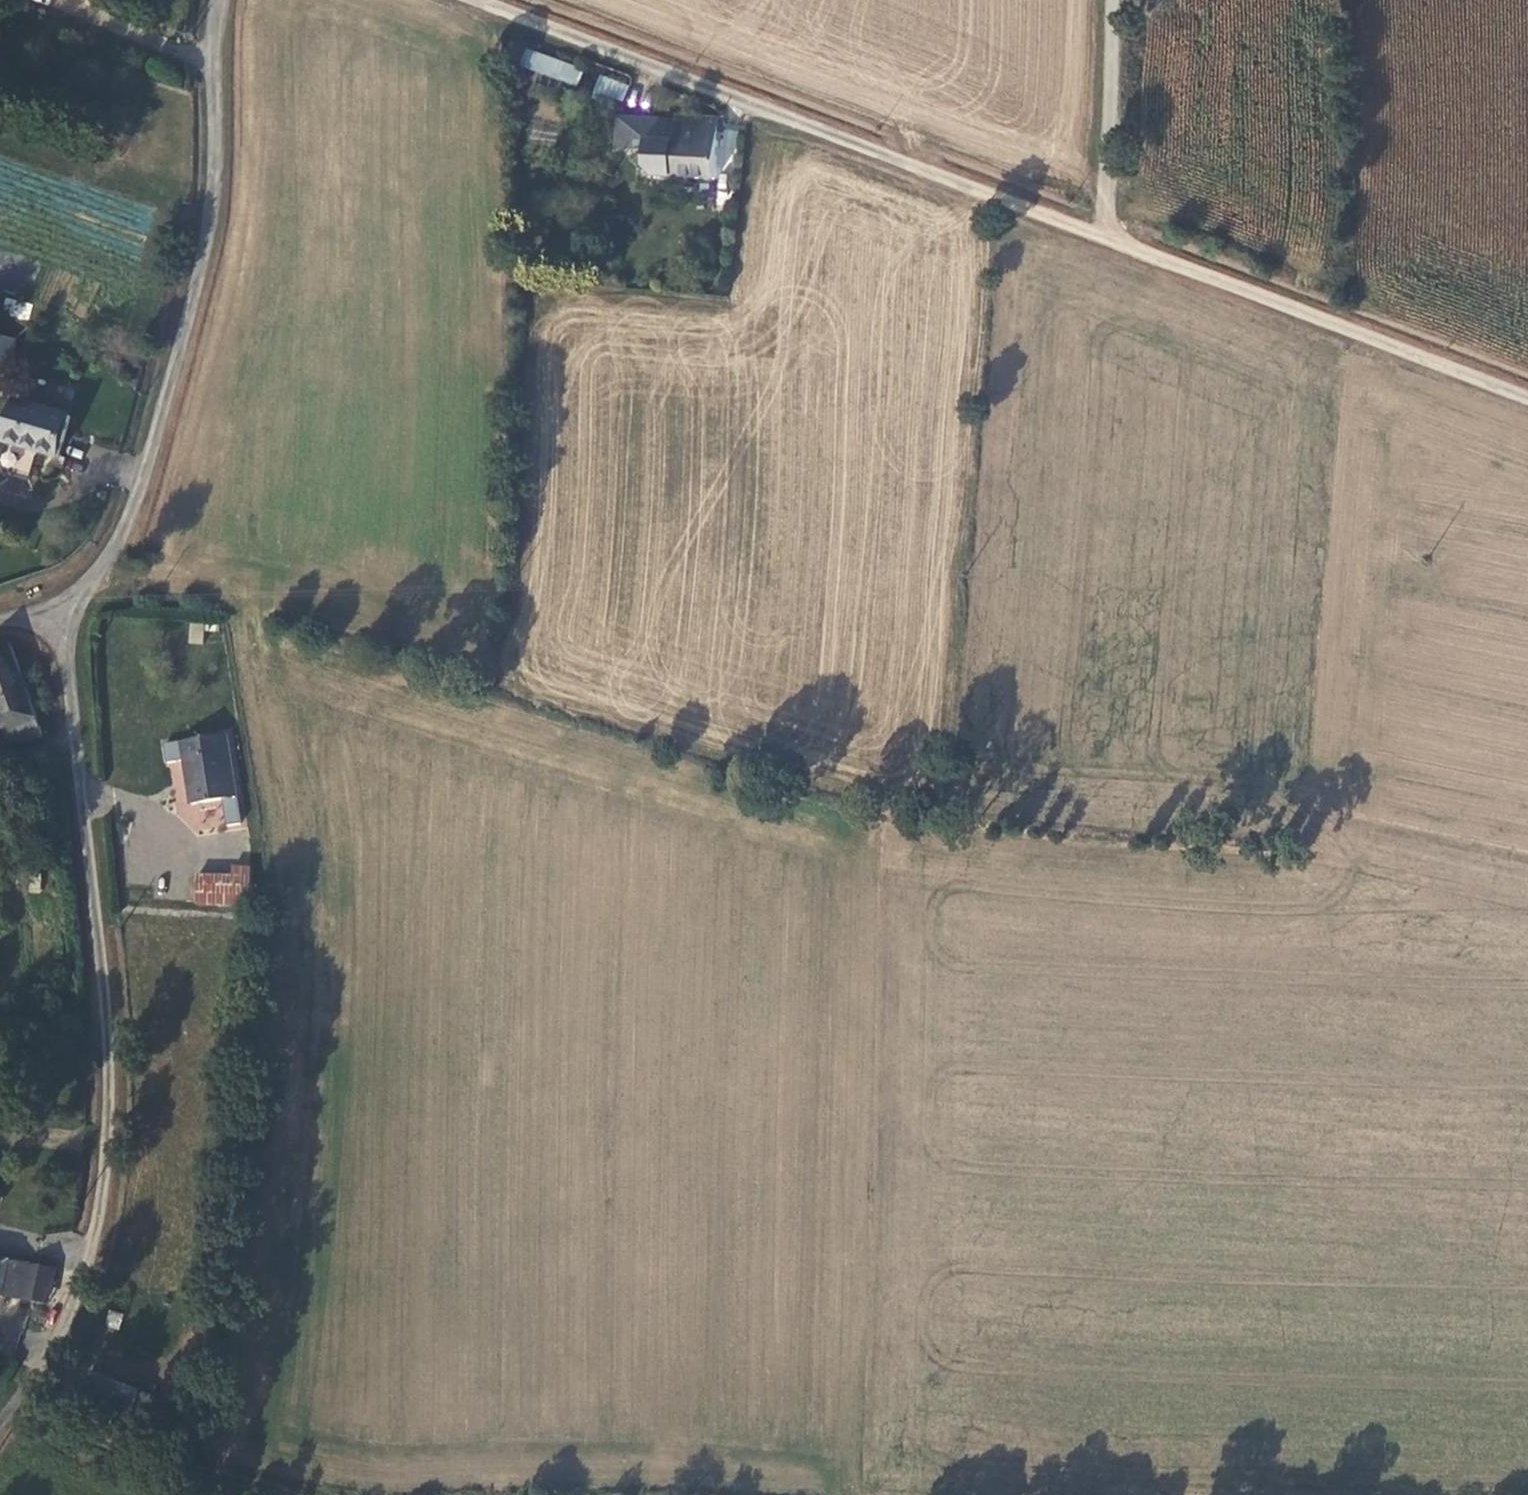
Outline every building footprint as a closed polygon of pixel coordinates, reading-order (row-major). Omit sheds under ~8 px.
[(578,68),(524,49),(520,63),(574,81),(578,68)] [(592,96),(623,102),(628,82),(597,76),(592,96)] [(676,119),(619,117),(618,148),(648,149),(647,167),(654,175),(718,175),(719,129),(719,116),(676,115),(676,119)] [(30,318),(30,302),(4,301),(3,317),(30,318)] [(0,334),(0,378),(7,380),(19,340),(0,334)] [(69,414),(16,398),(2,441),(57,458),(69,414)] [(189,623),(188,643),(202,644),(203,624),(189,623)] [(11,746),(44,734),(9,637),(0,640),(0,717),(11,746)] [(178,741),(186,801),(239,793),(229,734),(178,741)] [(253,906),(253,870),(232,869),(231,882),(201,882),(201,884),(200,904),(253,906)] [(188,904),(200,904),(201,884),(189,883),(188,904)] [(19,1295),(23,1261),(0,1259),(0,1293),(19,1295)] [(50,1264),(23,1261),(19,1295),(46,1299),(50,1264)] [(82,1403),(131,1420),(138,1396),(142,1389),(114,1380),(111,1386),(95,1381),(91,1390),(87,1388),(82,1403)] [(138,1396),(131,1420),(142,1422),(150,1402),(138,1396)]
